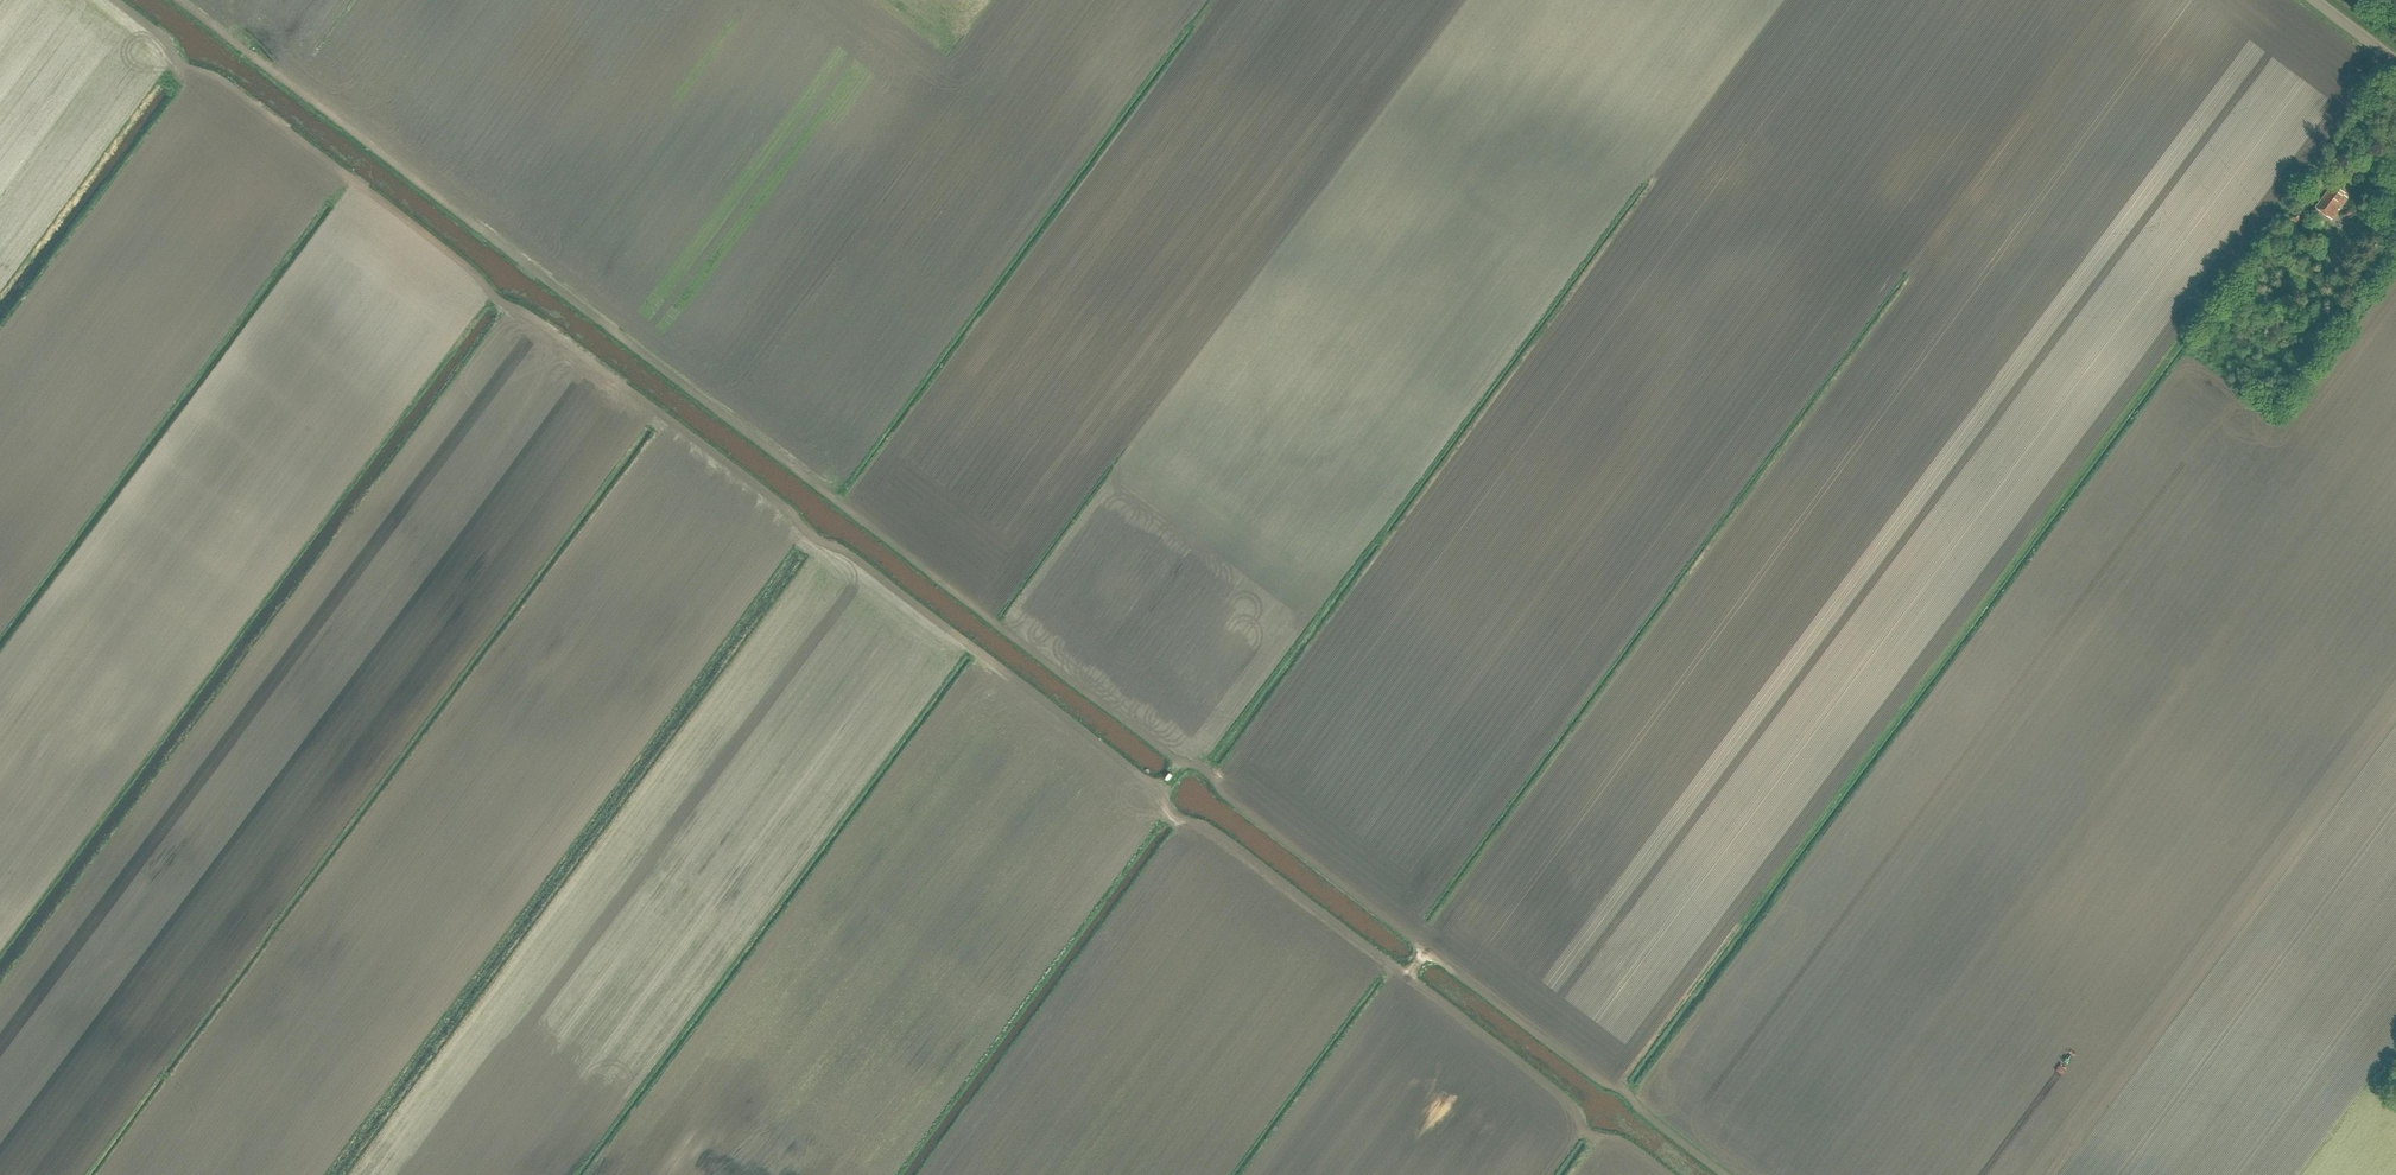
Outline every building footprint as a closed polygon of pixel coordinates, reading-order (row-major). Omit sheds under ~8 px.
[(2345,192),(2336,186),(2335,187),(2332,185),(2316,207),(2331,219),(2339,209),(2338,208),(2347,196),(2344,194),(2345,192)] [(2302,205),(2291,218),(2299,224),(2310,211),(2302,205)]
